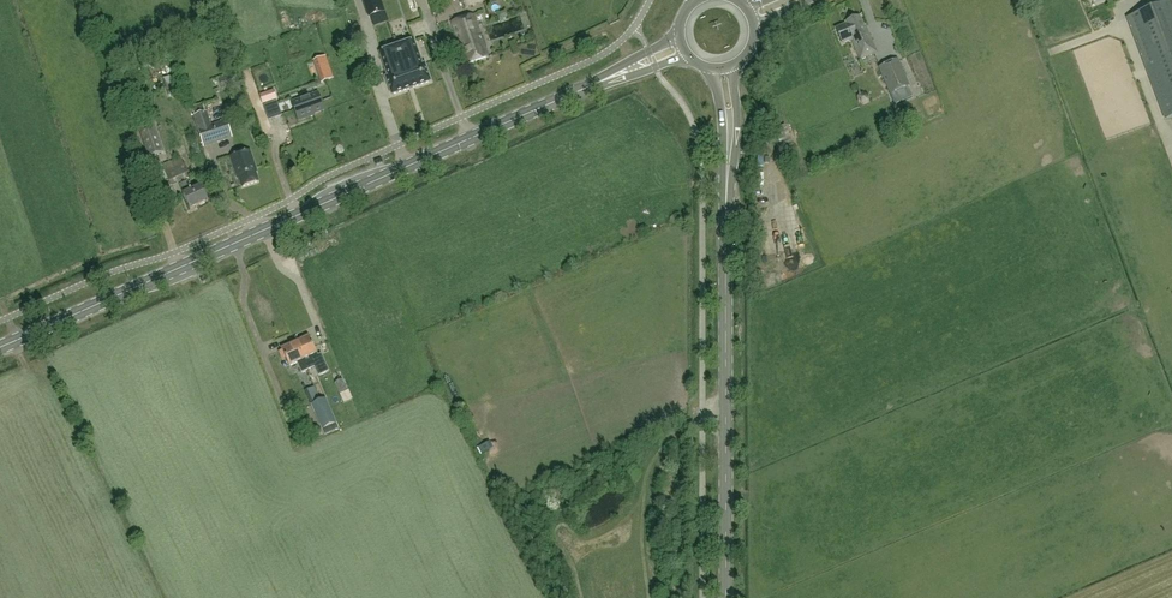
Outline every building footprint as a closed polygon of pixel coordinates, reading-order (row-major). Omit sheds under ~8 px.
[(385,11),(381,0),(365,0),(370,17),(385,11)] [(1127,18),(1128,19),(1129,19),(1167,119),(1171,117),(1171,1),(1127,18)] [(473,16),(452,23),(467,65),(488,58),(473,16)] [(846,24),(847,25),(836,30),(843,45),(851,41),(860,61),(878,53),(866,26),(864,27),(860,18),(846,24)] [(382,44),(381,26),(366,26),(367,45),(382,44)] [(417,42),(420,57),(428,55),(424,40),(417,42)] [(414,42),(398,48),(412,88),(430,82),(424,65),(422,66),(414,42)] [(412,88),(398,48),(380,54),(389,78),(387,78),(392,95),(412,88)] [(313,61),(321,83),(334,79),(326,56),(313,61)] [(898,61),(880,69),(891,94),(909,87),(898,61)] [(236,73),(219,79),(222,89),(235,85),(238,95),(244,93),(236,73)] [(163,79),(169,96),(181,92),(175,75),(163,79)] [(130,81),(125,83),(129,94),(134,92),(130,81)] [(277,100),(274,90),(260,95),(263,104),(277,100)] [(292,103),(299,121),(314,115),(314,114),(324,110),(318,93),(292,103)] [(862,93),(857,96),(858,103),(864,105),(870,101),(869,95),(862,93)] [(195,118),(204,145),(231,136),(226,123),(208,129),(204,115),(195,118)] [(154,123),(139,128),(150,158),(164,153),(154,123)] [(796,153),(785,125),(778,128),(789,156),(796,153)] [(195,131),(188,134),(190,140),(197,137),(195,131)] [(251,152),(231,159),(235,172),(237,171),(243,189),(260,183),(257,174),(258,174),(251,152)] [(182,157),(162,166),(171,186),(191,178),(182,157)] [(205,168),(195,172),(198,180),(208,175),(205,168)] [(191,210),(209,202),(201,185),(192,190),(188,181),(179,185),(183,194),(191,210)] [(304,384),(317,378),(317,377),(329,371),(321,355),(318,356),(309,337),(296,343),(306,366),(301,369),(298,370),(304,384)] [(296,343),(282,349),(283,351),(280,352),(284,361),(287,359),(290,367),(297,364),(300,370),(301,369),(306,366),(296,343)] [(350,396),(340,374),(330,379),(339,401),(349,396),(350,396)] [(337,423),(326,399),(311,405),(322,430),(337,423)] [(306,435),(318,430),(306,404),(294,410),(306,435)]
